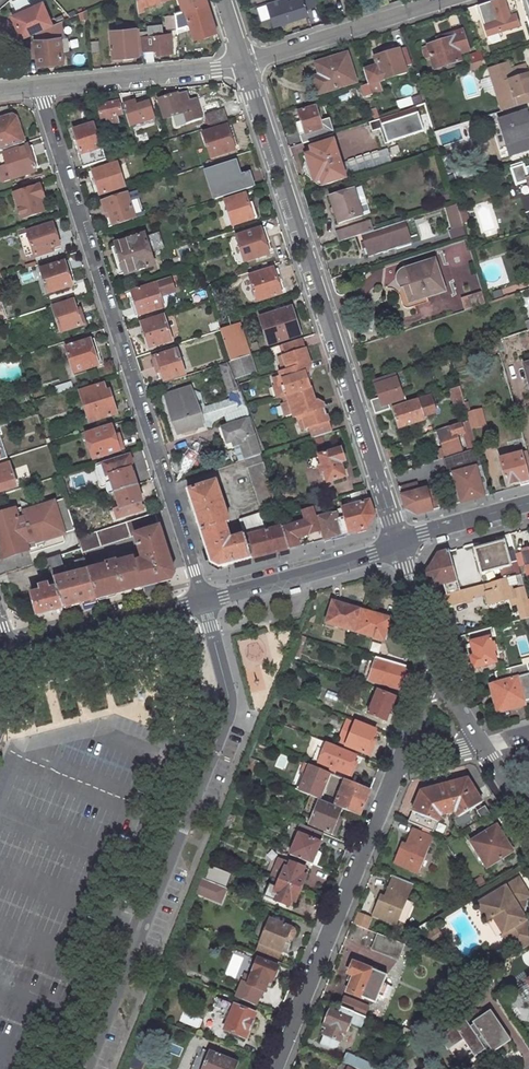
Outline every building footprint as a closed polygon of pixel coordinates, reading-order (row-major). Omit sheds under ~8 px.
[(136,7),(142,5),(142,9),(149,7),(148,3),(152,2),(153,5),(160,3),(160,2),(160,0),(135,0),(136,7)] [(185,8),(206,2),(205,0),(182,0),(185,8)] [(266,3),(274,28),(311,16),(309,11),(321,7),(318,0),(276,0),(266,3)] [(501,27),(519,21),(516,10),(510,12),(509,9),(517,6),(515,0),(491,0),(501,27)] [(194,36),(215,30),(206,2),(185,8),(174,12),(176,26),(190,23),(194,36)] [(22,36),(46,25),(50,24),(40,3),(11,16),(20,37),(22,36)] [(85,8),(77,12),(80,18),(86,17),(85,8)] [(166,15),(168,28),(176,27),(176,26),(174,12),(166,15)] [(149,30),(139,31),(141,49),(159,47),(160,52),(172,51),(170,33),(162,34),(161,24),(148,25),(149,30)] [(434,66),(459,57),(457,52),(468,49),(461,28),(451,31),(452,34),(437,39),(427,43),(427,44),(430,54),(434,66)] [(437,39),(452,34),(451,31),(436,36),(437,39)] [(135,36),(111,38),(112,55),(136,53),(135,36)] [(59,37),(35,39),(38,63),(61,61),(59,37)] [(89,41),(89,47),(90,52),(97,51),(96,40),(89,41)] [(369,84),(406,71),(404,64),(410,62),(405,45),(393,49),(387,51),(372,56),(375,64),(364,68),(368,83),(369,84)] [(481,49),(462,55),(464,64),(484,58),(481,49)] [(324,90),(354,80),(346,52),(315,62),(318,73),(324,90)] [(501,110),(528,100),(528,88),(521,64),(504,69),(502,63),(487,68),(501,110)] [(312,76),(317,92),(324,90),(318,73),(312,76)] [(361,85),(364,95),(366,95),(371,93),(372,93),(369,84),(368,83),(361,85)] [(176,92),(158,98),(166,123),(184,117),(185,121),(201,115),(194,96),(188,99),(187,96),(184,96),(182,91),(176,93),(176,92)] [(366,95),(373,119),(379,117),(371,93),(366,95)] [(129,124),(152,116),(148,101),(134,106),(133,100),(123,103),(129,124)] [(118,101),(98,105),(100,117),(106,116),(107,124),(118,121),(116,114),(120,113),(118,101)] [(431,125),(424,103),(409,107),(411,113),(412,113),(415,112),(420,128),(431,125)] [(302,142),(333,131),(328,116),(320,119),(315,104),(297,110),(300,118),(295,120),(302,142)] [(509,153),(527,148),(524,137),(528,135),(528,109),(528,108),(498,118),(509,153)] [(210,124),(226,119),(223,109),(207,114),(210,124)] [(412,113),(420,138),(434,134),(431,125),(420,128),(415,112),(412,113)] [(25,141),(17,118),(12,113),(0,117),(0,149),(25,141)] [(105,158),(94,121),(73,128),(77,140),(74,140),(82,165),(105,158)] [(226,125),(203,132),(211,156),(233,148),(226,125)] [(307,154),(315,178),(320,177),(322,184),(343,177),(331,140),(311,147),(313,152),(307,154)] [(28,145),(3,152),(11,177),(35,169),(28,145)] [(350,175),(390,162),(385,147),(346,160),(350,175)] [(117,162),(92,170),(100,193),(125,184),(117,162)] [(234,162),(206,171),(215,198),(252,186),(248,174),(239,177),(234,162)] [(40,203),(39,198),(44,196),(40,184),(14,193),(21,217),(42,209),(40,203)] [(352,188),(329,196),(337,222),(361,215),(352,188)] [(144,212),(136,189),(126,192),(134,215),(144,212)] [(109,211),(112,222),(134,215),(126,192),(102,200),(106,212),(109,211)] [(244,193),(225,200),(232,223),(256,216),(252,206),(249,207),(244,193)] [(445,206),(452,228),(448,229),(451,239),(465,235),(461,222),(458,210),(455,202),(445,206)] [(468,220),(464,208),(458,210),(461,222),(468,220)] [(403,219),(366,231),(361,233),(368,253),(394,244),(393,241),(408,236),(403,219)] [(45,247),(51,245),(59,242),(52,223),(27,231),(35,256),(46,252),(45,247)] [(358,223),(335,231),(338,240),(361,233),(359,225),(358,223)] [(259,228),(236,235),(244,260),(268,252),(259,228)] [(26,232),(19,234),(23,245),(30,243),(26,232)] [(144,233),(116,242),(126,273),(153,264),(144,233)] [(408,236),(393,241),(394,244),(395,247),(409,242),(408,236)] [(395,274),(384,286),(392,291),(394,292),(397,295),(404,306),(406,308),(409,308),(414,306),(413,304),(426,300),(425,297),(443,291),(433,260),(403,270),(401,271),(398,272),(395,274)] [(64,262),(41,269),(49,291),(72,284),(64,262)] [(272,266),(249,274),(257,299),(280,292),(272,266)] [(138,313),(163,305),(159,294),(174,289),(169,275),(154,280),(155,282),(131,290),(138,313)] [(481,290),(463,296),(466,308),(484,302),(481,290)] [(77,299),(53,306),(61,329),(89,320),(86,313),(82,314),(77,299)] [(267,343),(299,333),(289,306),(258,316),(267,343)] [(289,306),(299,333),(301,332),(296,316),(295,316),(292,306),(289,306)] [(163,315),(141,322),(149,345),(171,338),(163,315)] [(248,353),(238,323),(219,329),(229,359),(248,353)] [(90,337),(66,344),(74,370),(97,362),(90,337)] [(312,385),(307,371),(309,368),(307,362),(309,360),(304,346),(300,347),(297,338),(282,342),(285,352),(278,355),(283,368),(280,369),(280,373),(273,376),(279,395),(282,394),(284,400),(281,402),(285,414),(292,412),(293,416),(296,415),(301,429),(307,426),(311,436),(326,431),(321,417),(326,415),(323,406),(320,406),(318,400),(317,399),(315,399),(314,400),(309,385),(312,385)] [(158,365),(163,378),(183,372),(175,348),(152,356),(155,366),(158,365)] [(234,375),(253,369),(248,353),(229,359),(234,375)] [(226,360),(216,363),(227,390),(236,387),(226,360)] [(379,397),(399,390),(393,372),(373,379),(379,397)] [(103,383),(82,389),(92,420),(116,412),(109,389),(106,390),(103,383)] [(451,388),(457,403),(463,401),(459,385),(451,388)] [(170,407),(178,431),(203,424),(190,386),(168,393),(172,407),(170,407)] [(391,407),(398,426),(423,419),(422,415),(434,411),(429,395),(416,399),(397,406),(391,407)] [(373,413),(391,407),(390,402),(372,408),(373,413)] [(231,420),(223,422),(230,441),(232,442),(233,445),(234,445),(239,460),(245,458),(259,454),(253,433),(252,427),(251,426),(247,415),(243,404),(228,409),(231,420)] [(468,419),(470,427),(484,423),(479,407),(466,411),(468,419)] [(321,417),(326,431),(331,430),(326,415),(321,417)] [(441,457),(458,452),(453,435),(463,432),(468,449),(475,447),(470,427),(468,419),(437,429),(442,447),(436,449),(439,458),(441,457)] [(111,425),(85,433),(92,457),(123,447),(120,436),(115,438),(111,425)] [(318,454),(329,451),(327,444),(316,448),(318,454)] [(324,471),(326,480),(343,475),(339,461),(342,460),(338,448),(329,451),(318,454),(321,463),(318,464),(320,472),(324,471)] [(528,482),(526,474),(528,473),(528,461),(526,451),(520,453),(517,454),(498,459),(505,484),(520,480),(521,484),(528,482)] [(104,476),(109,492),(136,483),(133,472),(131,473),(128,465),(132,463),(129,452),(96,463),(101,477),(104,476)] [(259,454),(245,458),(261,511),(276,506),(259,454)] [(312,466),(318,464),(321,463),(318,454),(309,457),(312,466)] [(15,483),(8,462),(0,464),(0,488),(15,483)] [(479,466),(454,473),(463,506),(489,499),(479,466)] [(208,557),(222,564),(249,557),(243,536),(242,534),(234,536),(234,534),(228,535),(229,537),(227,538),(223,523),(227,521),(221,502),(224,501),(222,495),(219,496),(214,480),(187,488),(199,530),(208,557)] [(403,505),(417,513),(439,507),(437,500),(433,487),(426,489),(425,487),(417,489),(415,481),(397,486),(403,505)] [(136,483),(109,492),(114,508),(116,508),(120,523),(135,518),(130,503),(140,501),(138,494),(140,493),(136,483)] [(323,538),(366,526),(372,514),(364,489),(350,493),(352,500),(357,499),(358,502),(353,504),(341,508),(344,515),(343,515),(337,517),(329,519),(324,502),(323,502),(318,504),(313,505),(320,529),(323,538)] [(323,502),(320,490),(314,492),(318,504),(323,502)] [(0,512),(0,557),(1,561),(31,551),(30,547),(68,535),(56,499),(18,511),(16,507),(0,512)] [(296,537),(309,533),(320,529),(313,505),(301,509),(305,520),(281,527),(288,547),(298,544),(296,537)] [(335,510),(337,517),(343,515),(344,515),(341,508),(335,510)] [(88,568),(97,596),(142,585),(164,579),(168,572),(171,566),(163,544),(153,512),(135,518),(120,523),(78,536),(81,546),(82,550),(131,533),(139,552),(140,557),(134,559),(133,557),(132,555),(88,568)] [(288,547),(281,527),(281,526),(243,536),(249,557),(288,547)] [(472,548),(479,573),(508,565),(511,574),(519,571),(517,565),(515,558),(508,561),(501,539),(472,548)] [(519,550),(519,551),(523,563),(527,578),(528,577),(528,547),(519,550)] [(424,572),(428,586),(442,582),(455,579),(446,549),(435,552),(424,572)] [(515,558),(517,565),(523,563),(519,551),(513,553),(515,558)] [(55,585),(62,606),(97,596),(88,568),(84,557),(76,559),(79,570),(62,575),(58,564),(61,563),(58,554),(47,558),(55,585)] [(467,586),(458,589),(444,592),(430,596),(433,606),(463,598),(464,599),(490,592),(493,600),(502,598),(500,592),(508,596),(510,603),(515,601),(520,619),(528,617),(528,609),(527,603),(526,598),(522,583),(519,571),(511,574),(488,580),(467,586)] [(38,590),(29,592),(36,612),(62,606),(55,585),(47,587),(44,576),(35,579),(38,590)] [(455,579),(442,582),(444,592),(458,589),(455,579)] [(341,604),(332,601),(325,621),(352,630),(359,609),(342,603),(341,604)] [(380,615),(362,609),(355,631),(382,640),(389,619),(380,616),(380,615)] [(479,664),(493,660),(484,629),(463,635),(468,656),(463,658),(466,667),(479,664)] [(293,648),(298,650),(303,635),(298,633),(293,648)] [(362,677),(368,678),(375,656),(370,654),(362,677)] [(375,656),(368,678),(397,687),(404,665),(375,656)] [(528,698),(528,673),(526,662),(494,671),(497,681),(493,682),(500,706),(528,698)] [(375,688),(366,712),(384,718),(394,695),(375,688)] [(346,742),(345,745),(369,754),(378,730),(355,721),(354,723),(346,720),(338,739),(346,742)] [(319,762),(346,772),(352,759),(355,752),(328,741),(319,762)] [(351,774),(356,760),(352,759),(346,772),(351,774)] [(321,789),(324,790),(331,772),(308,763),(297,790),(319,799),(325,801),(327,796),(320,793),(321,789)] [(291,777),(287,786),(294,789),(298,780),(291,777)] [(344,777),(334,802),(331,801),(331,804),(340,807),(359,815),(370,787),(344,777)] [(466,777),(421,788),(412,809),(437,820),(439,813),(454,810),(457,815),(480,800),(466,777)] [(319,799),(309,822),(331,831),(340,807),(331,804),(325,801),(319,799)] [(488,811),(483,804),(476,809),(480,816),(488,811)] [(316,864),(321,851),(315,849),(322,832),(297,822),(293,832),(297,833),(289,854),(291,855),(305,860),(316,864)] [(496,824),(470,840),(487,867),(512,851),(496,824)] [(432,834),(413,826),(406,841),(402,839),(393,860),(417,870),(432,834)] [(283,851),(289,839),(282,836),(277,849),(283,851)] [(264,854),(280,860),(283,853),(267,847),(264,854)] [(300,887),(305,874),(301,872),(303,866),(305,860),(291,855),(285,867),(283,867),(279,875),(277,874),(276,878),(300,887)] [(195,892),(204,896),(211,880),(201,876),(195,892)] [(516,876),(508,881),(510,885),(518,880),(516,876)] [(286,910),(290,899),(294,900),(300,887),(276,878),(272,888),(270,887),(265,902),(286,910)] [(408,885),(390,878),(383,894),(380,901),(376,899),(371,911),(396,921),(407,893),(405,892),(408,885)] [(519,899),(527,894),(518,880),(510,885),(508,881),(488,894),(488,896),(475,903),(484,918),(489,915),(490,917),(491,916),(495,923),(499,921),(503,929),(500,931),(514,953),(528,943),(528,926),(517,908),(519,899)] [(369,929),(373,917),(359,911),(354,923),(369,929)] [(259,918),(252,937),(260,940),(259,942),(254,954),(275,962),(279,950),(283,940),(290,943),(295,929),(289,927),(268,918),(267,921),(259,918)] [(430,931),(424,921),(409,930),(413,936),(420,932),(427,942),(437,936),(433,929),(430,931)] [(495,923),(500,931),(503,929),(499,921),(495,923)] [(371,929),(365,944),(390,954),(396,939),(371,929)] [(257,957),(246,983),(248,983),(245,991),(258,996),(261,989),(263,990),(269,976),(272,977),(276,975),(278,970),(277,966),(257,957)] [(386,973),(354,960),(349,972),(353,974),(347,989),(375,1000),(378,992),(383,980),(386,973)] [(390,983),(383,980),(378,992),(385,995),(390,983)] [(223,1008),(228,995),(220,992),(215,1005),(223,1008)] [(366,1003),(344,994),(340,1006),(363,1015),(366,1003)] [(228,1016),(223,1027),(244,1035),(254,1010),(234,1002),(230,1010),(227,1008),(225,1014),(228,1016)] [(331,1046),(337,1044),(347,1020),(349,1021),(349,1024),(354,1026),(356,1024),(358,1025),(363,1015),(340,1006),(338,1012),(330,1008),(325,1020),(327,1021),(320,1041),(331,1046)] [(509,1038),(489,1008),(480,1015),(478,1013),(478,1011),(479,1010),(472,1008),(472,1010),(472,1014),(473,1016),(474,1018),(472,1020),(473,1023),(470,1025),(467,1020),(463,1016),(452,1023),(440,1012),(428,1023),(459,1065),(484,1048),(488,1054),(492,1051),(491,1050),(509,1038)] [(362,1023),(394,1036),(398,1029),(387,1025),(364,1016),(362,1023)] [(236,1061),(209,1050),(203,1048),(201,1055),(196,1053),(190,1068),(233,1068),(236,1061)] [(147,1056),(131,1051),(125,1066),(133,1068),(142,1068),(147,1056)] [(344,1052),(340,1060),(349,1064),(361,1068),(371,1068),(375,1065),(344,1052)]
